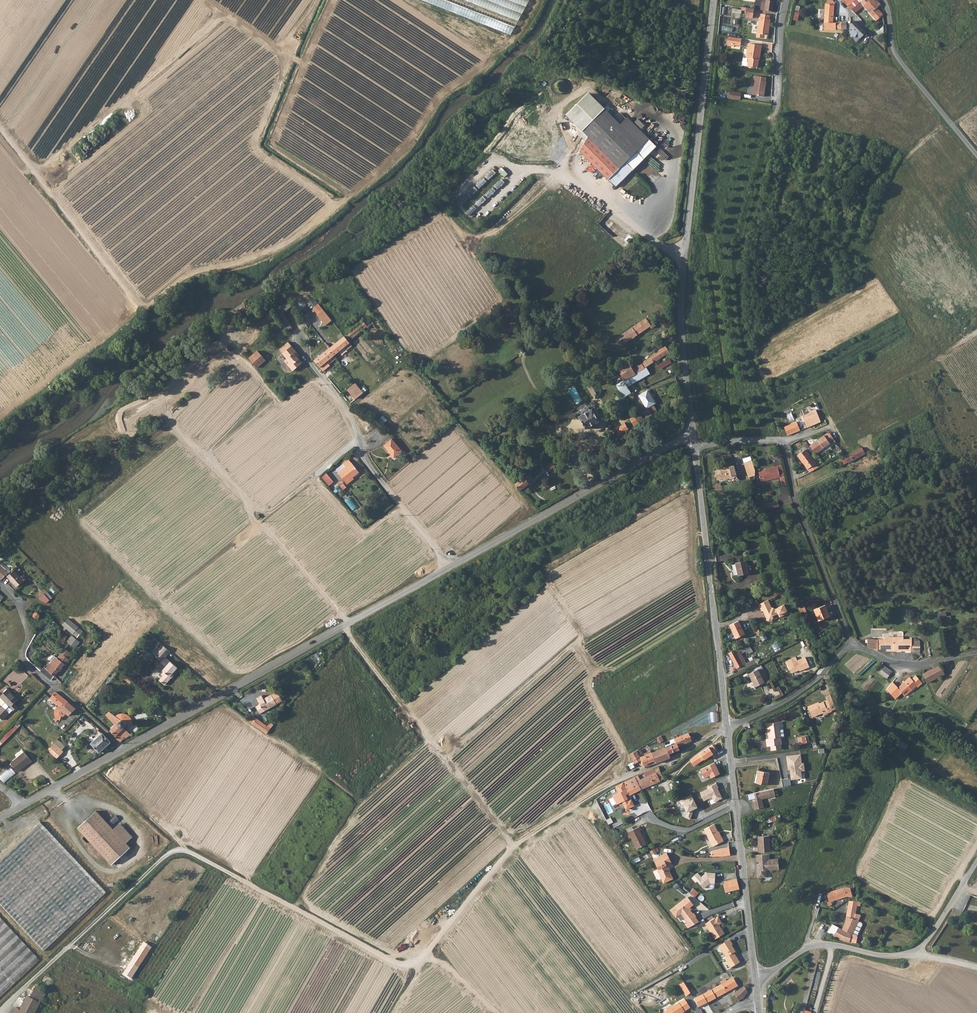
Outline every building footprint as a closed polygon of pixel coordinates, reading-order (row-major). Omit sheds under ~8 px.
[(529,0),(422,0),(511,35),(529,0)] [(765,10),(773,12),(775,1),(768,0),(767,0),(765,10)] [(835,3),(832,0),(827,0),(826,2),(825,9),(834,11),(835,4),(835,3)] [(860,2),(861,0),(842,0),(851,9),(860,2)] [(860,2),(875,19),(882,15),(882,14),(877,7),(880,4),(877,0),(862,0),(861,0),(860,2)] [(752,17),(754,8),(747,7),(746,10),(745,16),(752,17)] [(840,34),(844,28),(844,22),(834,23),(834,11),(825,9),(824,30),(836,29),(839,29),(837,31),(840,34)] [(760,18),(760,19),(757,34),(756,37),(767,39),(767,35),(768,29),(770,29),(771,20),(770,19),(771,15),(762,14),(761,18),(760,18)] [(860,38),(866,33),(854,21),(850,25),(853,28),(850,32),(854,37),(856,34),(860,38)] [(742,45),(743,38),(730,36),(729,45),(733,45),(733,44),(742,45)] [(758,60),(761,45),(749,43),(747,58),(749,58),(748,65),(756,67),(758,59),(758,60)] [(763,96),(766,78),(756,76),(755,80),(753,94),(763,96)] [(556,89),(558,90),(558,93),(566,94),(567,81),(557,80),(556,89)] [(728,93),(727,97),(740,99),(741,92),(730,90),(730,94),(728,93)] [(589,141),(582,150),(618,188),(660,148),(631,118),(624,125),(592,94),(571,114),(585,129),(581,136),(589,141)] [(642,119),(639,123),(645,130),(649,126),(642,119)] [(294,306),(289,299),(285,302),(281,305),(284,311),(294,306)] [(281,305),(273,310),(285,329),(291,326),(283,312),(284,311),(281,305)] [(322,311),(316,316),(325,326),(331,321),(322,311)] [(649,316),(615,338),(620,346),(650,326),(651,328),(655,326),(649,316)] [(371,326),(366,319),(354,329),(358,334),(360,337),(370,329),(369,327),(371,326)] [(358,334),(354,329),(344,337),(350,344),(353,342),(351,340),(358,334)] [(333,357),(345,348),(347,351),(352,347),(350,344),(344,337),(327,350),(333,357)] [(298,356),(299,355),(288,342),(279,350),(287,359),(285,361),(293,370),(303,362),(298,356)] [(661,358),(663,361),(669,358),(667,354),(670,353),(666,347),(650,357),(655,363),(661,358)] [(333,357),(327,350),(321,355),(327,362),(329,364),(335,360),(333,357)] [(262,357),(257,352),(248,359),(253,364),(262,357)] [(321,355),(313,362),(319,368),(326,362),(328,365),(329,364),(327,362),(321,355)] [(265,361),(262,357),(253,364),(256,368),(265,361)] [(669,358),(663,361),(657,366),(659,369),(671,363),(669,358)] [(617,370),(620,374),(624,381),(636,374),(633,370),(629,363),(617,370)] [(636,374),(639,372),(644,368),(641,364),(633,370),(636,374)] [(649,374),(645,368),(644,368),(639,372),(643,378),(649,374)] [(628,387),(643,378),(639,372),(636,374),(624,381),(628,387)] [(620,393),(628,388),(628,387),(624,381),(616,386),(620,393)] [(592,384),(588,387),(593,396),(597,393),(592,384)] [(359,387),(352,393),(358,400),(365,393),(359,387)] [(628,388),(620,393),(623,397),(631,393),(628,388)] [(646,407),(655,402),(648,390),(639,394),(646,407)] [(587,402),(578,408),(581,414),(591,409),(587,402)] [(654,414),(659,412),(654,404),(650,407),(654,414)] [(600,421),(592,409),(579,416),(586,429),(600,421)] [(810,416),(802,419),(806,428),(821,421),(815,410),(809,413),(810,416)] [(640,423),(641,422),(643,421),(648,418),(643,411),(636,416),(640,423)] [(426,427),(430,423),(422,414),(418,418),(426,427)] [(632,418),(636,425),(640,423),(636,416),(632,418)] [(788,435),(801,430),(798,421),(785,426),(788,435)] [(617,434),(618,437),(623,434),(624,435),(629,432),(624,424),(617,428),(619,432),(617,434)] [(831,444),(835,442),(828,433),(809,446),(815,453),(829,443),(831,444)] [(390,438),(383,446),(393,458),(401,451),(390,438)] [(861,447),(845,456),(848,463),(865,454),(861,447)] [(807,469),(815,463),(805,449),(797,455),(807,469)] [(551,467),(568,456),(566,453),(556,459),(553,461),(549,464),(551,467)] [(339,468),(348,479),(349,478),(348,476),(350,475),(358,468),(351,459),(350,459),(348,456),(342,461),(344,464),(339,468)] [(807,469),(809,472),(818,467),(815,463),(807,469)] [(780,477),(777,465),(765,468),(765,470),(758,472),(760,481),(780,477)] [(345,482),(348,479),(339,468),(336,470),(345,482)] [(734,478),(731,468),(726,469),(726,470),(712,475),(715,484),(720,482),(720,483),(734,478)] [(332,489),(337,485),(327,473),(322,477),(332,489)] [(815,482),(810,473),(799,479),(804,488),(815,482)] [(529,474),(514,484),(520,490),(528,484),(527,483),(532,479),(529,474)] [(761,507),(762,512),(778,507),(777,502),(765,504),(766,506),(761,507)] [(734,567),(731,568),(732,573),(736,572),(737,577),(737,578),(748,576),(744,563),(734,566),(734,567)] [(20,577),(14,570),(8,576),(14,582),(20,577)] [(47,604),(54,597),(48,591),(41,598),(47,604)] [(771,608),(768,601),(758,605),(761,612),(762,612),(764,615),(765,615),(767,618),(766,620),(765,621),(770,623),(772,618),(777,615),(779,619),(787,615),(784,606),(775,610),(771,608)] [(809,615),(805,606),(799,608),(804,618),(809,615)] [(831,617),(826,606),(815,611),(821,622),(831,617)] [(952,615),(948,616),(947,612),(938,613),(940,622),(952,620),(952,615)] [(74,630),(77,626),(68,617),(65,620),(63,618),(60,621),(72,632),(74,630)] [(744,634),(738,621),(724,627),(729,640),(744,634)] [(72,632),(78,636),(83,631),(77,626),(74,630),(72,632)] [(946,631),(947,643),(954,642),(953,635),(956,635),(956,630),(946,631)] [(45,666),(41,671),(52,680),(64,665),(65,666),(70,659),(68,657),(80,642),(73,636),(68,642),(69,643),(65,648),(61,653),(58,657),(57,656),(47,667),(45,666)] [(868,647),(872,649),(888,649),(911,649),(911,651),(920,651),(920,648),(917,648),(917,646),(915,646),(915,642),(915,643),(915,638),(911,638),(911,640),(877,640),(868,639),(868,647)] [(750,646),(748,642),(728,653),(736,668),(746,663),(740,652),(750,646)] [(160,681),(165,686),(172,679),(171,678),(179,669),(167,658),(171,653),(165,647),(156,657),(163,662),(162,663),(167,668),(163,671),(165,672),(166,674),(164,677),(160,681)] [(752,661),(738,669),(740,672),(758,662),(755,656),(751,658),(752,661)] [(797,661),(796,657),(786,661),(789,669),(791,669),(792,673),(802,669),(802,671),(809,668),(806,658),(797,661)] [(882,665),(877,672),(887,679),(892,672),(882,665)] [(945,674),(941,665),(940,665),(923,674),(927,683),(945,674)] [(768,679),(762,667),(757,669),(764,681),(768,679)] [(755,687),(764,682),(764,681),(757,669),(748,673),(755,687)] [(909,678),(898,688),(891,694),(896,699),(903,693),(903,694),(908,690),(910,692),(917,686),(909,678)] [(9,687),(1,694),(7,700),(0,707),(0,718),(4,717),(14,708),(15,709),(19,705),(16,701),(20,698),(9,687)] [(56,717),(54,719),(57,722),(59,720),(62,721),(62,717),(67,713),(69,716),(77,709),(57,691),(51,699),(59,706),(56,711),(56,717)] [(259,704),(255,706),(259,713),(281,701),(276,692),(263,699),(260,695),(256,698),(259,704)] [(812,716),(817,714),(816,713),(823,710),(824,712),(824,714),(832,711),(832,710),(836,708),(832,695),(827,696),(828,700),(813,705),(813,704),(808,705),(812,716)] [(113,736),(122,743),(125,737),(125,736),(128,732),(125,729),(128,727),(131,725),(132,724),(132,721),(129,719),(124,718),(119,720),(114,713),(110,716),(115,723),(110,729),(115,735),(113,736)] [(256,717),(252,723),(266,734),(271,728),(256,717)] [(17,723),(8,734),(12,736),(20,725),(17,723)] [(781,745),(778,723),(768,724),(770,739),(768,740),(766,740),(767,747),(770,747),(780,745),(781,745)] [(664,743),(665,745),(688,734),(688,732),(664,743)] [(111,743),(103,734),(92,743),(100,753),(111,743)] [(688,734),(665,745),(666,748),(651,754),(655,762),(655,763),(670,757),(669,754),(679,750),(678,746),(691,740),(688,734)] [(806,743),(804,737),(797,739),(799,745),(806,743)] [(63,753),(53,744),(52,745),(61,754),(63,753)] [(52,745),(47,751),(56,760),(61,754),(52,745)] [(25,753),(11,764),(18,772),(26,765),(27,766),(32,762),(25,753)] [(799,753),(785,755),(787,770),(788,770),(790,779),(801,777),(800,771),(804,770),(803,762),(801,763),(799,753)] [(641,758),(645,767),(650,765),(650,764),(655,762),(651,754),(641,758)] [(0,777),(5,783),(16,773),(12,767),(0,777)] [(641,780),(638,776),(635,777),(642,790),(659,783),(658,782),(663,778),(658,767),(642,774),(643,775),(645,774),(646,777),(641,780)] [(766,787),(768,775),(757,772),(755,785),(766,787)] [(630,796),(642,790),(635,777),(609,789),(617,802),(630,796)] [(773,791),(772,788),(746,794),(747,800),(751,799),(753,809),(762,807),(761,799),(778,795),(777,791),(773,791)] [(630,796),(617,802),(621,812),(636,805),(630,796)] [(130,848),(126,843),(114,829),(97,810),(78,827),(112,864),(130,848)] [(0,859),(0,902),(44,949),(105,892),(40,821),(0,859)] [(114,829),(126,843),(133,837),(120,823),(114,829)] [(714,824),(705,828),(713,846),(723,841),(722,838),(720,836),(714,824)] [(636,848),(646,844),(639,831),(641,830),(639,827),(625,834),(627,838),(630,836),(636,848)] [(758,835),(758,839),(758,847),(758,850),(768,850),(768,834),(758,835)] [(713,856),(722,856),(730,854),(729,847),(721,848),(712,851),(713,856)] [(656,863),(669,857),(667,852),(653,859),(656,863)] [(768,854),(755,854),(756,864),(755,864),(756,877),(765,877),(764,870),(777,869),(776,858),(768,859),(768,854)] [(669,857),(656,863),(658,869),(656,870),(663,884),(673,880),(666,865),(671,863),(669,857)] [(703,864),(694,875),(701,881),(710,871),(703,864)] [(701,881),(694,875),(683,887),(693,896),(698,892),(694,888),(701,881)] [(725,881),(728,891),(740,889),(737,878),(725,881)] [(850,888),(843,889),(836,891),(839,899),(848,896),(852,896),(850,888)] [(831,901),(839,899),(836,891),(826,893),(829,901),(827,902),(828,906),(832,905),(831,901)] [(696,916),(697,915),(694,913),(693,914),(689,908),(694,904),(688,896),(675,906),(681,914),(682,913),(686,917),(685,919),(688,922),(686,924),(689,927),(700,920),(696,916)] [(42,957),(0,912),(0,997),(42,957)] [(838,938),(847,941),(848,943),(849,943),(849,941),(853,942),(854,938),(851,937),(858,922),(858,921),(854,919),(855,913),(854,913),(848,912),(847,912),(846,922),(843,929),(832,924),(827,931),(838,938)] [(716,917),(706,922),(716,938),(726,932),(720,923),(722,922),(721,920),(722,919),(720,915),(716,917)] [(851,937),(854,938),(853,942),(854,942),(862,925),(861,923),(858,922),(851,937)] [(731,945),(728,940),(717,946),(724,958),(733,953),(734,952),(730,946),(731,945)] [(127,983),(147,953),(139,948),(119,978),(127,983)] [(739,963),(733,953),(724,958),(723,959),(729,969),(739,963)] [(726,981),(720,985),(698,997),(703,1005),(727,993),(726,992),(738,986),(733,977),(726,981)] [(687,996),(692,993),(685,982),(680,985),(687,996)] [(16,1007),(12,1012),(35,1012),(47,991),(36,985),(30,997),(28,996),(20,1010),(16,1007)] [(734,994),(738,1001),(745,996),(748,992),(745,987),(734,994)] [(698,997),(694,999),(699,1007),(703,1005),(698,997)] [(681,1008),(688,1004),(685,999),(664,1012),(682,1012),(684,1012),(681,1008)] [(681,1008),(684,1012),(690,1008),(688,1004),(681,1008)]
